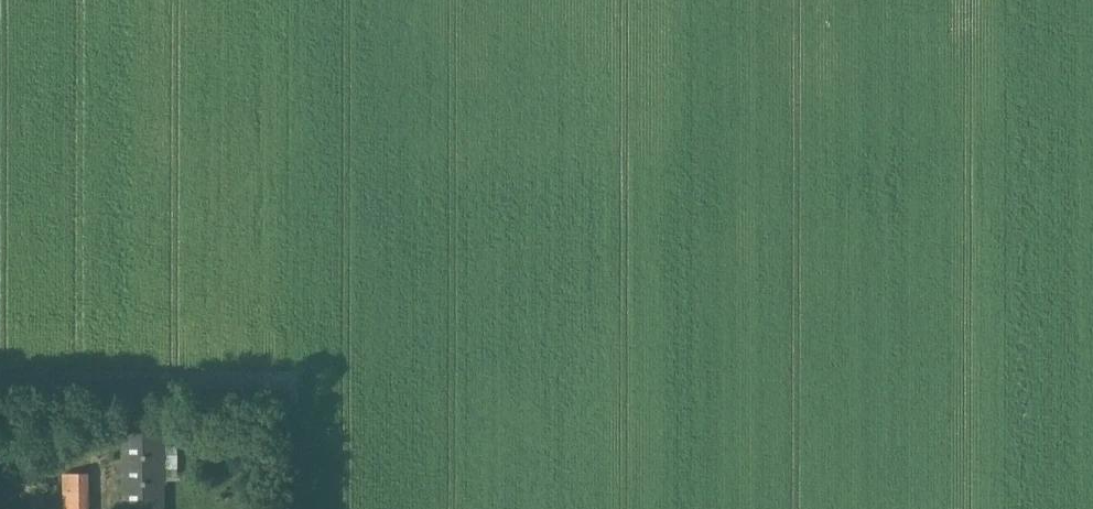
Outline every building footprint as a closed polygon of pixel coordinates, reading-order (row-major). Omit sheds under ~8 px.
[(164,413),(119,413),(120,508),(164,508),(164,413)] [(87,473),(61,473),(62,508),(88,508),(87,473)]
